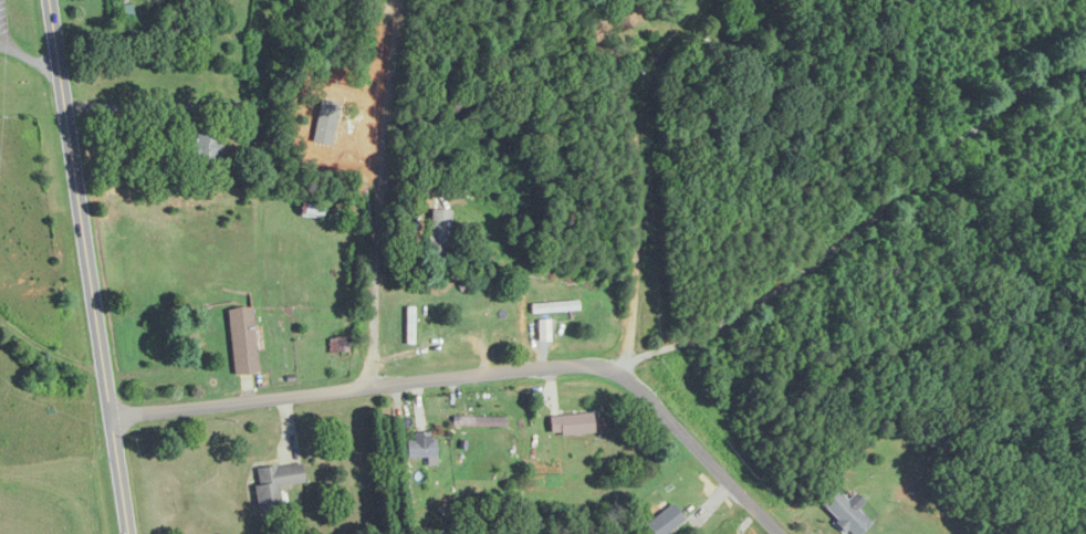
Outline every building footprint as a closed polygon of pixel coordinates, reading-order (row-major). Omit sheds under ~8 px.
[(224,135),(195,134),(194,158),(223,159),(224,135)] [(450,210),(430,210),(430,254),(450,254),(450,210)] [(577,302),(531,302),(531,313),(577,313),(577,302)] [(229,310),(234,376),(259,374),(254,308),(229,310)] [(331,353),(347,353),(347,339),(331,339),(331,353)] [(593,433),(592,414),(549,417),(550,437),(593,433)] [(436,464),(436,442),(399,442),(399,459),(427,459),(427,464),(436,464)] [(259,516),(283,514),(280,486),(304,483),(301,463),(254,468),(259,516)] [(850,533),(859,533),(870,524),(833,486),(818,501),(850,533)] [(653,533),(667,533),(685,520),(673,503),(646,524),(653,533)]
